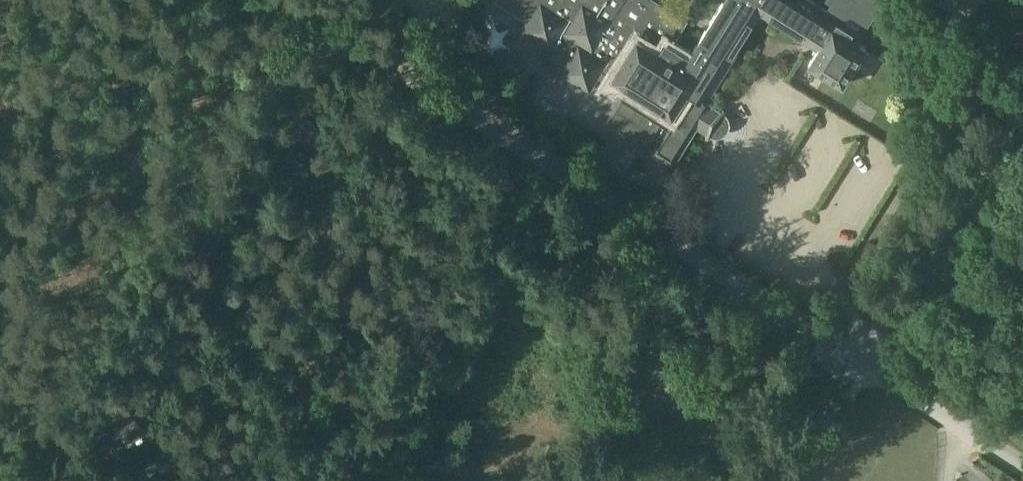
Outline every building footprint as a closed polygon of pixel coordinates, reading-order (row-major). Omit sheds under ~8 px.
[(497,1),(521,15),(523,12),(530,16),(521,31),(551,49),(542,63),(558,73),(559,72),(589,91),(603,69),(613,76),(612,78),(630,89),(607,125),(672,165),(696,127),(709,130),(709,127),(719,133),(725,122),(716,116),(718,115),(710,105),(713,99),(708,96),(754,23),(751,21),(757,11),(843,64),(862,36),(809,0),(739,0),(732,10),(723,4),(689,57),(670,45),(686,21),(653,0),(498,0),(497,1)] [(972,0),(953,0),(966,9),(972,0)]
